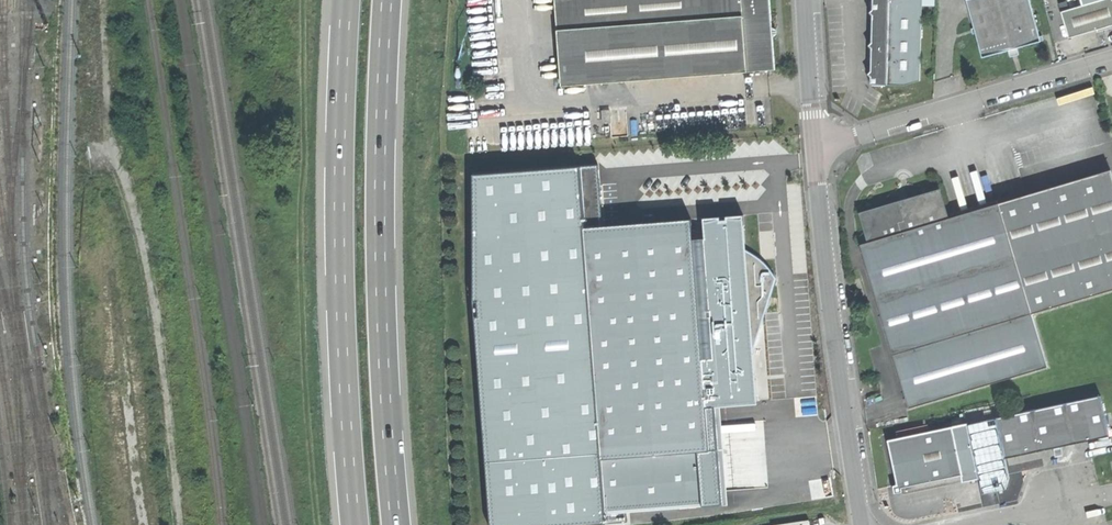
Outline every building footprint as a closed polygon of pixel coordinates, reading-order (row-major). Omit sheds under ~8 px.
[(561,86),(775,70),(772,35),(775,35),(774,27),(771,27),(771,15),(769,0),(554,0),(561,86)] [(870,84),(919,85),(921,0),(872,0),(872,22),(870,84)] [(982,57),(1011,49),(1041,41),(1029,0),(967,0),(982,57)] [(1069,37),(1092,30),(1111,24),(1111,0),(1098,0),(1082,5),(1061,11),(1069,37)] [(602,110),(602,123),(611,122),(610,110),(602,110)] [(1000,203),(1032,313),(1111,289),(1111,171),(1111,169),(1000,203)] [(584,227),(579,172),(479,180),(480,298),(481,321),(497,524),(593,524),(607,524),(606,511),(602,459),(584,227)] [(860,244),(893,354),(1032,313),(1000,203),(948,218),(940,189),(919,196),(906,200),(907,203),(901,205),(908,230),(869,241),(860,244)] [(860,213),(869,241),(908,230),(901,205),(900,201),(860,213)] [(664,214),(664,221),(704,218),(704,211),(664,214)] [(691,219),(584,227),(602,459),(698,452),(710,451),(705,407),(738,405),(738,401),(754,400),(754,403),(758,403),(756,380),(744,380),(763,317),(776,278),(762,262),(746,250),(742,216),(703,220),(705,232),(705,239),(693,240),(691,219)] [(893,354),(909,408),(1048,366),(1032,313),(893,354)] [(996,416),(1005,456),(1048,447),(1109,435),(1101,394),(996,416)] [(996,416),(966,423),(978,477),(981,494),(1006,489),(1010,478),(1005,456),(996,416)] [(966,421),(951,424),(962,473),(963,480),(978,477),(966,423),(966,421)] [(951,424),(886,438),(896,483),(892,484),(894,493),(902,491),(901,486),(922,482),(962,473),(951,424)] [(703,503),(698,452),(602,459),(606,511),(703,503)]
